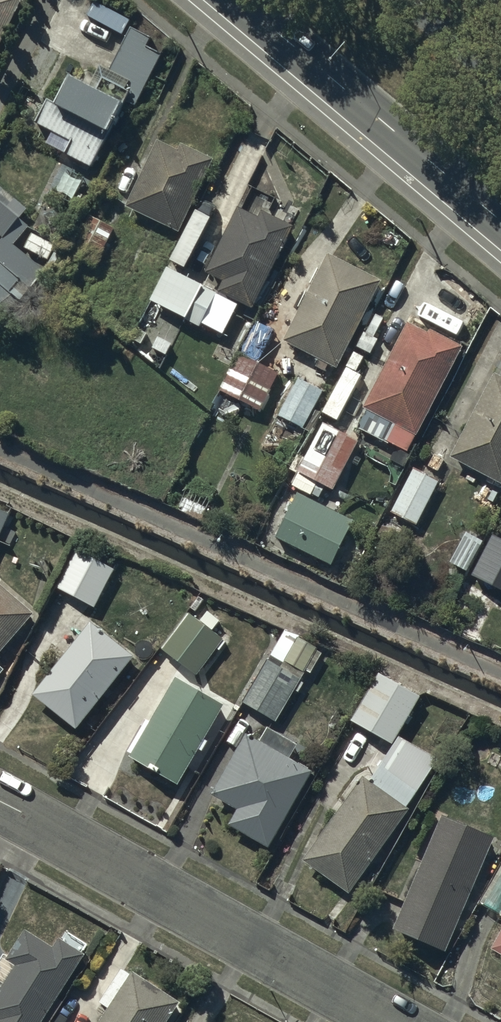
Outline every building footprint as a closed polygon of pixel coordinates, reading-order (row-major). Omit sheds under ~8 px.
[(17,0),(0,0),(0,36),(17,0)] [(98,0),(92,0),(87,11),(123,29),(130,16),(98,0)] [(122,95),(69,69),(55,97),(46,92),(34,116),(72,135),(65,148),(90,160),(122,95)] [(212,155),(181,140),(178,145),(158,136),(126,203),(177,227),(212,155)] [(0,183),(0,229),(3,232),(26,206),(0,183)] [(293,222),(261,206),(257,213),(238,203),(207,267),(224,276),(219,287),(252,304),(293,222)] [(112,226),(88,213),(69,248),(93,261),(112,226)] [(0,241),(0,319),(44,268),(12,241),(27,224),(20,218),(0,241)] [(380,278),(328,251),(284,338),(336,364),(380,278)] [(238,301),(166,266),(151,297),(223,332),(238,301)] [(383,316),(376,313),(367,330),(374,334),(383,316)] [(273,328),(257,320),(241,350),(258,358),(273,328)] [(461,344),(428,326),(426,329),(409,320),(365,402),(396,419),(386,436),(406,447),(461,344)] [(146,331),(137,326),(131,335),(140,340),(146,331)] [(376,337),(364,331),(357,344),(369,351),(376,337)] [(362,355),(354,351),(347,364),(355,369),(362,355)] [(277,371),(239,352),(221,387),(259,406),(277,371)] [(361,375),(346,367),(323,411),(338,419),(361,375)] [(494,370),(450,453),(500,480),(500,373),(494,370)] [(321,389),(296,376),(278,411),(303,424),(321,389)] [(357,439),(323,421),(298,468),(332,486),(357,439)] [(438,480),(413,468),(391,511),(416,523),(438,480)] [(314,481),(298,472),(292,482),(309,491),(314,481)] [(323,486),(316,482),(311,491),(318,494),(323,486)] [(353,518),(297,489),(275,533),(331,562),(353,518)] [(497,491),(493,489),(488,497),(493,499),(497,491)] [(0,514),(0,545),(11,519),(0,514)] [(480,538),(466,530),(447,565),(461,573),(480,538)] [(487,534),(462,578),(500,600),(500,542),(487,534)] [(117,574),(78,555),(59,594),(97,613),(117,574)] [(344,570),(334,564),(329,575),(339,580),(344,570)] [(0,590),(0,663),(36,621),(0,590)] [(226,644),(192,619),(165,655),(200,680),(226,644)] [(137,662),(94,629),(37,702),(80,735),(137,662)] [(326,656),(288,634),(246,706),(278,725),(308,675),(313,678),(326,656)] [(424,700),(382,677),(355,725),(397,748),(424,700)] [(227,714),(180,686),(133,765),(180,792),(227,714)] [(264,747),(251,740),(215,802),(242,817),(233,832),(272,854),(315,779),(292,766),(300,752),(271,735),(264,747)] [(438,768),(403,744),(372,787),(368,784),(309,867),(353,897),(409,818),(405,815),(438,768)] [(495,847),(444,825),(395,938),(446,960),(495,847)] [(482,910),(500,920),(500,877),(482,910)] [(60,938),(54,947),(23,928),(6,956),(16,962),(0,987),(0,1021),(38,1021),(81,951),(60,938)] [(132,971),(98,1021),(164,1021),(178,1000),(132,971)]
